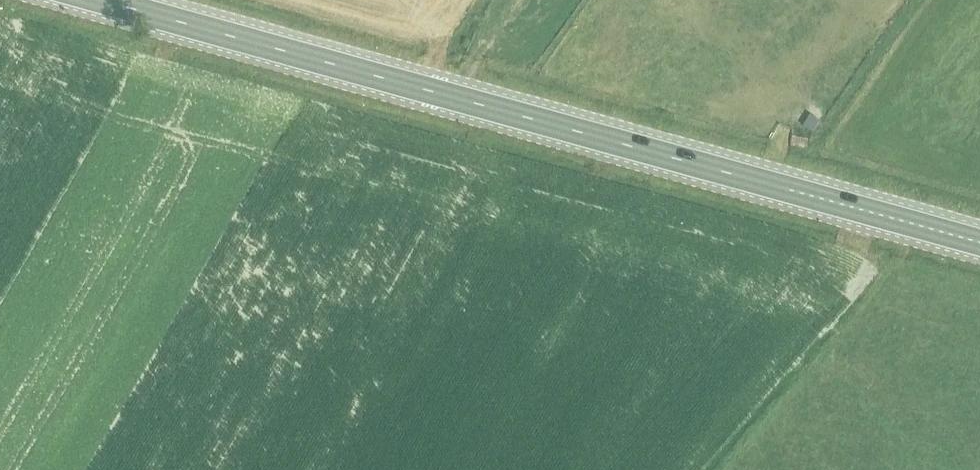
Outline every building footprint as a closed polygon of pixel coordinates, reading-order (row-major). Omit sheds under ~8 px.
[(811,116),(804,127),(814,134),(821,123),(811,116)]
